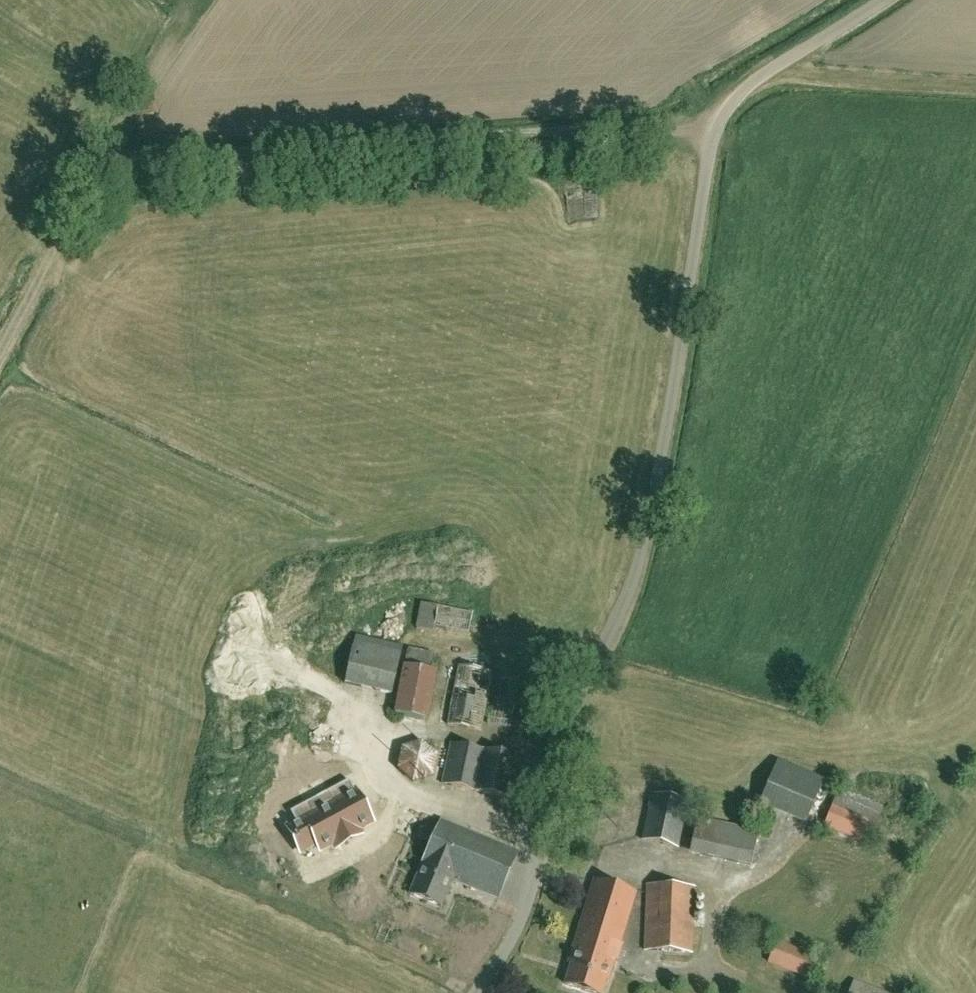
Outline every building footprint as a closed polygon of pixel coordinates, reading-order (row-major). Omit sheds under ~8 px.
[(562,217),(592,218),(593,185),(564,183),(562,217)] [(424,629),(441,630),(441,604),(425,604),(424,629)] [(403,647),(356,635),(344,684),(392,696),(403,647)] [(489,712),(496,673),(463,667),(453,726),(490,732),(491,726),(516,730),(518,717),(489,712)] [(405,668),(401,717),(438,720),(442,671),(405,668)] [(443,783),(512,798),(521,758),(451,743),(443,783)] [(404,747),(406,764),(417,764),(418,782),(440,780),(437,745),(404,747)] [(777,761),(759,805),(805,825),(824,781),(777,761)] [(868,846),(884,806),(839,787),(823,827),(868,846)] [(296,823),(288,828),(301,852),(317,844),(320,851),(333,844),(336,849),(361,835),(358,831),(371,823),(354,792),(334,803),(328,792),(306,805),(311,815),(296,823)] [(688,802),(652,794),(651,794),(641,840),(678,849),(688,802)] [(751,867),(759,832),(697,818),(689,854),(751,867)] [(498,899),(517,853),(441,821),(422,867),(422,868),(411,895),(441,908),(453,880),(498,899)] [(594,881),(569,964),(571,964),(565,985),(592,992),(602,992),(606,980),(608,981),(614,961),(616,962),(621,946),(619,945),(635,894),(594,881)] [(646,884),(644,951),(693,954),(696,887),(646,884)] [(767,963),(812,981),(821,959),(776,941),(767,963)] [(853,980),(848,992),(885,992),(853,980)]
